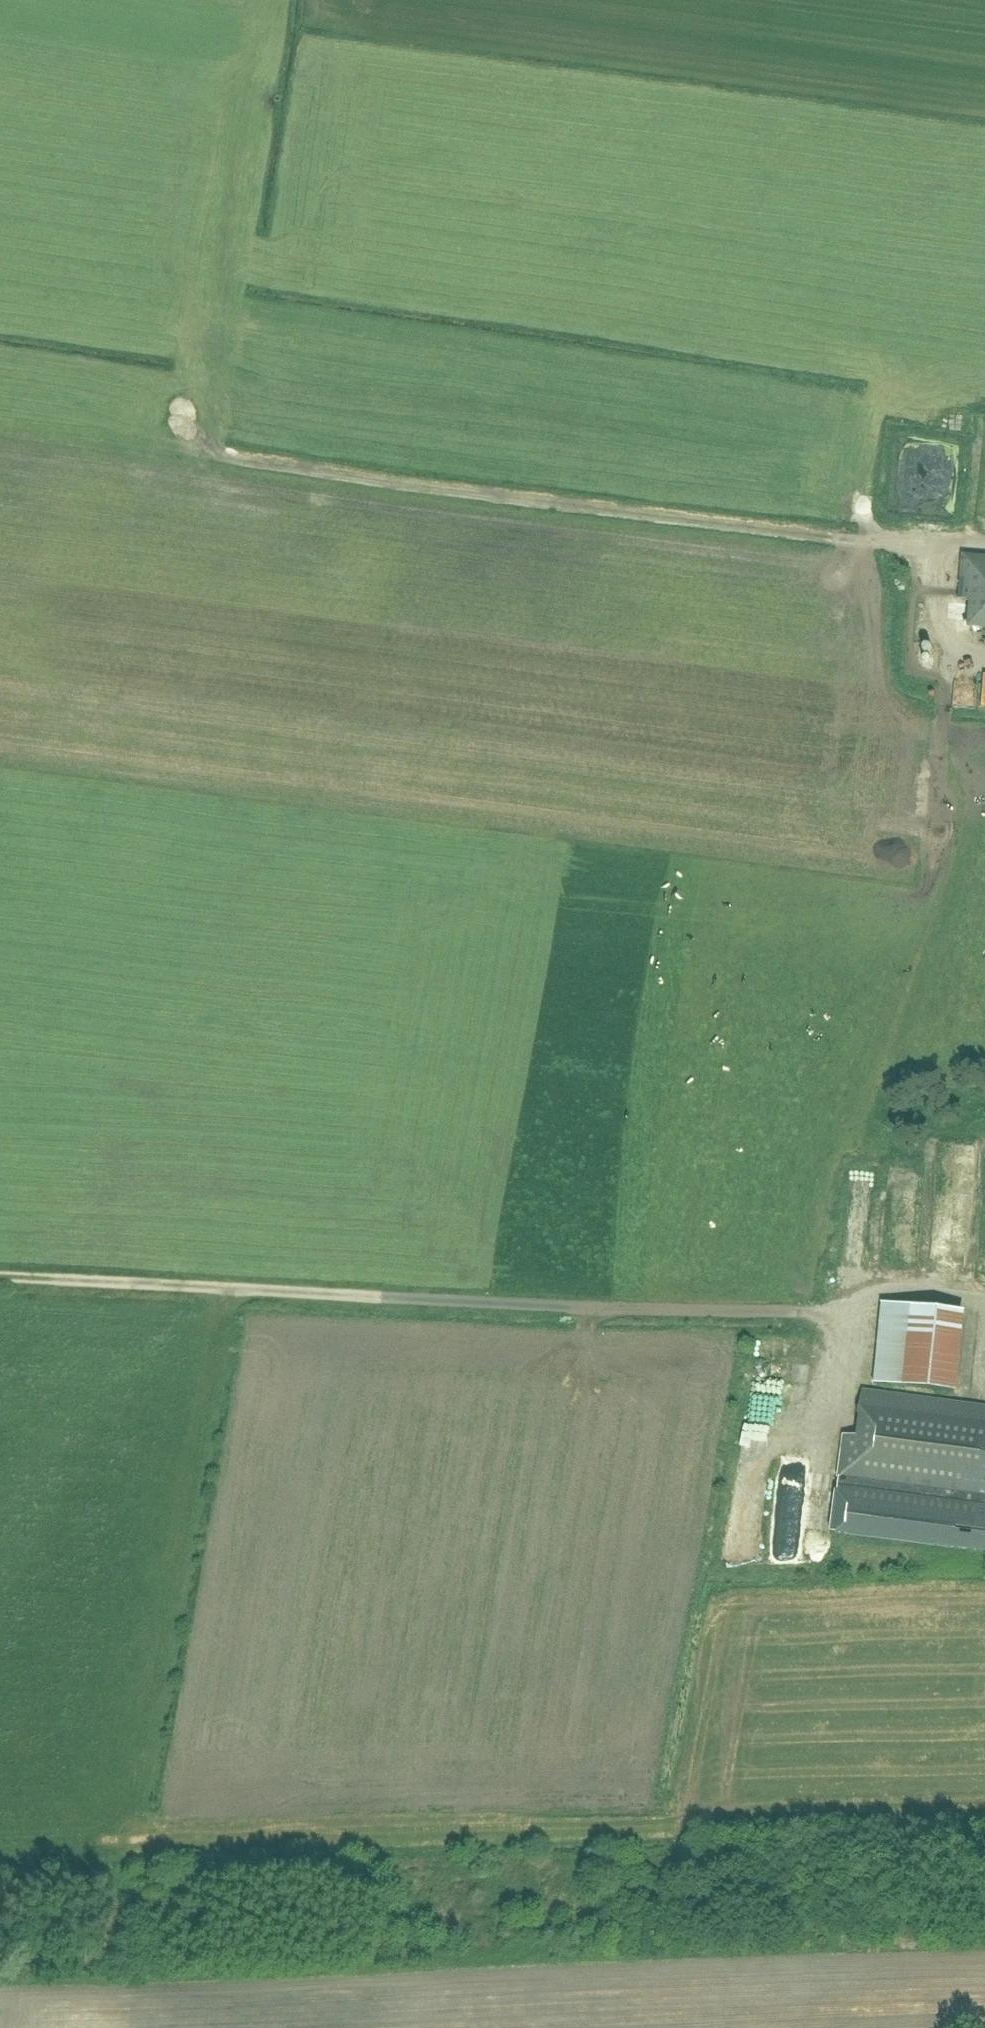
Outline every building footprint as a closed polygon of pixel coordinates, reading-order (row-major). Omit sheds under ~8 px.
[(980,562),(960,561),(958,601),(969,601),(968,627),(984,628),(984,562),(980,562)] [(900,1169),(900,1224),(919,1224),(919,1169),(900,1169)] [(880,1296),(880,1376),(961,1376),(962,1296),(880,1296)] [(837,1478),(840,1478),(984,1497),(984,1424),(860,1408),(856,1437),(843,1436),(837,1478)] [(838,1487),(838,1491),(835,1491),(830,1533),(836,1534),(836,1535),(984,1555),(984,1506),(838,1487)]
